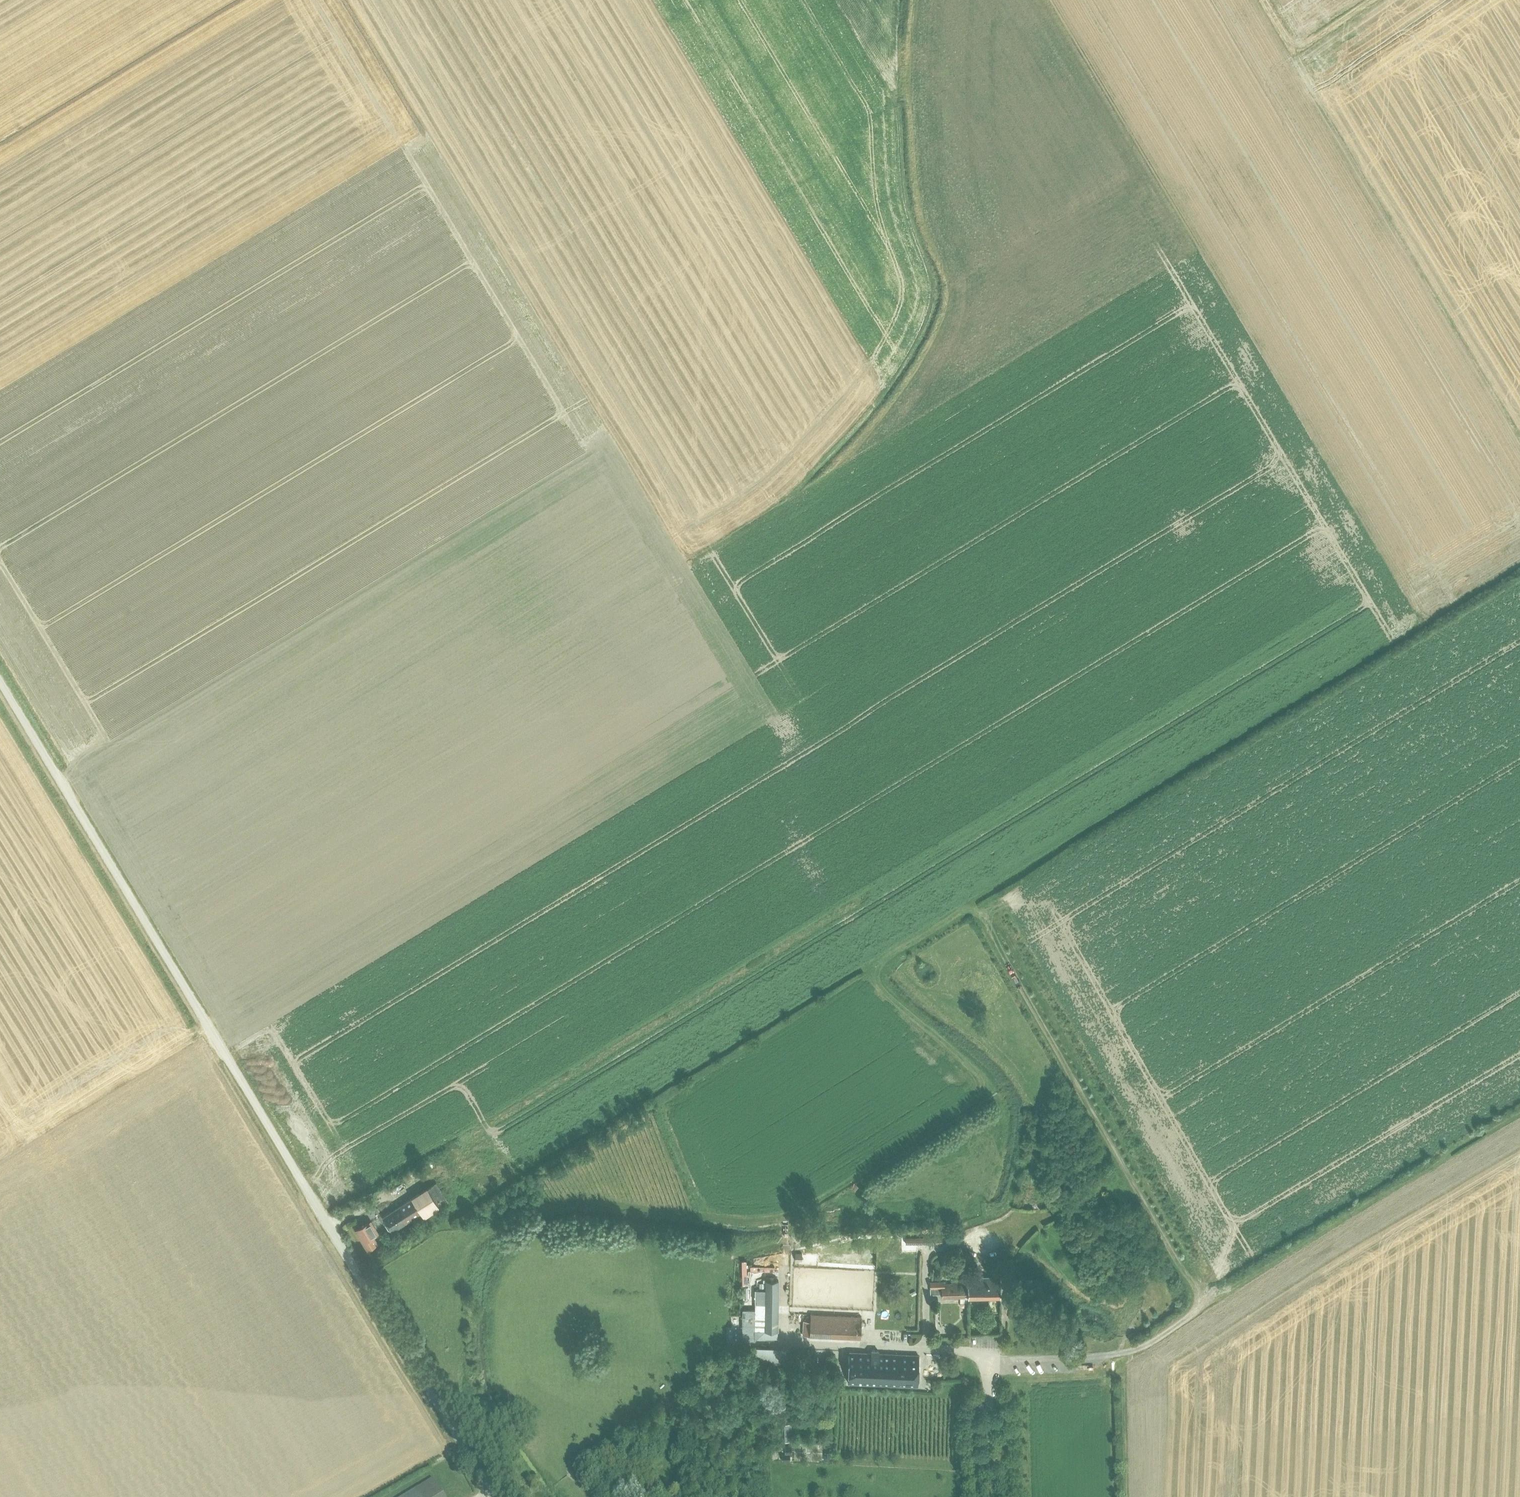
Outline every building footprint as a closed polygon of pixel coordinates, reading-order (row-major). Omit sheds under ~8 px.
[(435,1182),(411,1198),(381,1218),(391,1232),(416,1216),(418,1220),(447,1201),(435,1182)] [(371,1237),(376,1234),(369,1222),(355,1230),(367,1250),(376,1244),(371,1237)] [(1000,1296),(1000,1277),(967,1277),(967,1283),(941,1284),(941,1297),(968,1297),(1000,1296)] [(778,1281),(766,1281),(765,1332),(778,1332),(778,1281)] [(755,1311),(742,1311),(741,1342),(754,1342),(755,1311)] [(860,1337),(861,1316),(812,1314),(811,1321),(803,1320),(802,1334),(860,1337)] [(727,1327),(727,1345),(737,1345),(736,1327),(727,1327)] [(765,1332),(757,1340),(777,1340),(778,1332),(765,1332)] [(790,1362),(790,1346),(756,1345),(756,1362),(790,1362)] [(917,1385),(919,1355),(878,1353),(878,1351),(871,1350),(871,1353),(849,1352),(847,1382),(917,1385)] [(838,1379),(830,1386),(833,1390),(841,1384),(838,1379)] [(784,1442),(783,1448),(789,1448),(789,1454),(800,1455),(800,1448),(824,1450),(825,1443),(784,1442)] [(432,1479),(403,1496),(442,1496),(432,1479)]
